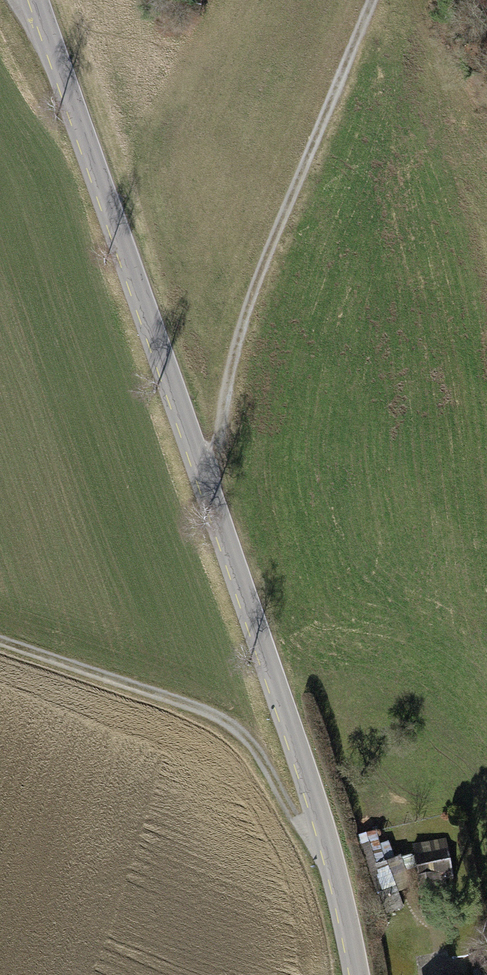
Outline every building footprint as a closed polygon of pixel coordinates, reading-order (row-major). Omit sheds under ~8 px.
[(447,852),(418,858),(421,874),(450,868),(447,852)] [(379,863),(383,885),(410,881),(406,858),(379,863)]
